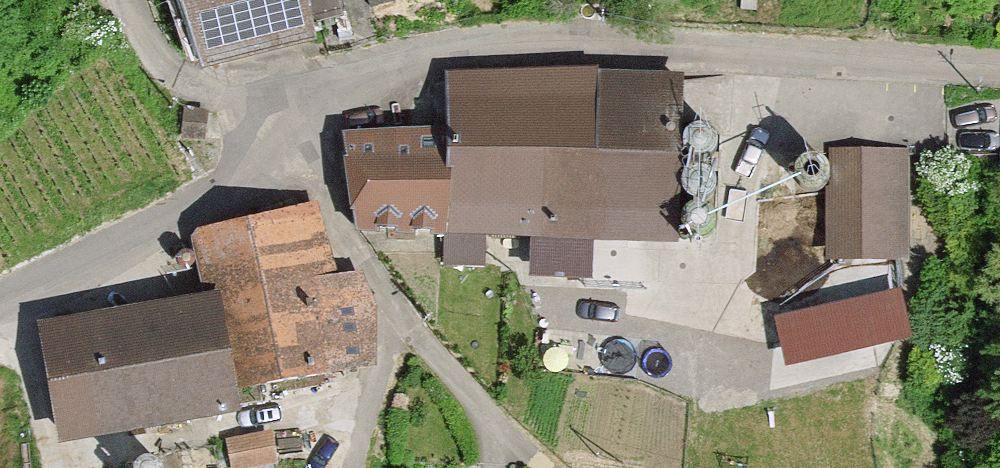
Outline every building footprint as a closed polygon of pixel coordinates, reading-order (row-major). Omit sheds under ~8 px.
[(198,60),(322,30),(320,20),(314,22),(312,17),(308,0),(177,0),(198,60)] [(312,17),(338,13),(334,0),(308,0),(312,17)] [(488,77),(448,81),(446,136),(450,136),(443,233),(445,233),(446,225),(544,229),(543,263),(585,265),(586,230),(674,233),(680,81),(603,79),(603,76),(488,77)] [(693,127),(688,130),(685,134),(683,139),(682,145),(684,150),(687,155),(691,158),(697,160),(703,160),(708,158),(713,154),(716,149),(717,143),(716,137),(713,132),(709,129),(704,127),(698,126),(693,127)] [(450,136),(446,136),(404,131),(397,137),(390,138),(389,130),(378,132),(380,140),(350,145),(350,144),(344,145),(355,227),(361,228),(361,226),(443,233),(450,136)] [(896,153),(831,153),(831,244),(895,245),(896,153)] [(800,162),(796,166),(795,171),(795,177),(796,182),(799,187),(804,190),(810,192),(816,191),(821,189),(826,185),(828,180),(829,174),(828,168),(825,163),(820,159),(815,157),(809,157),(804,159),(800,162)] [(691,167),(687,170),(683,174),(681,179),(680,185),(682,190),(685,195),(690,199),(695,201),(701,200),(707,198),(711,194),(714,189),(715,183),(714,178),(711,173),(707,169),(702,167),(697,166),(691,167)] [(691,205),(686,208),(682,212),(680,218),(680,223),(682,229),(685,233),(690,237),(695,239),(701,239),(706,237),(711,234),(714,229),(716,223),(715,217),(713,211),(708,207),(703,204),(697,203),(691,205)] [(303,207),(196,230),(211,298),(209,298),(209,300),(211,300),(212,303),(47,330),(64,435),(232,407),(229,390),(365,368),(370,314),(369,307),(367,303),(363,298),(359,295),(354,294),(357,279),(334,279),(333,287),(313,288),(312,271),(303,207)] [(902,288),(775,319),(785,368),(912,337),(902,288)] [(133,467),(162,467),(160,463),(156,459),(152,457),(147,457),(142,458),(137,460),(134,464),(133,467)]
